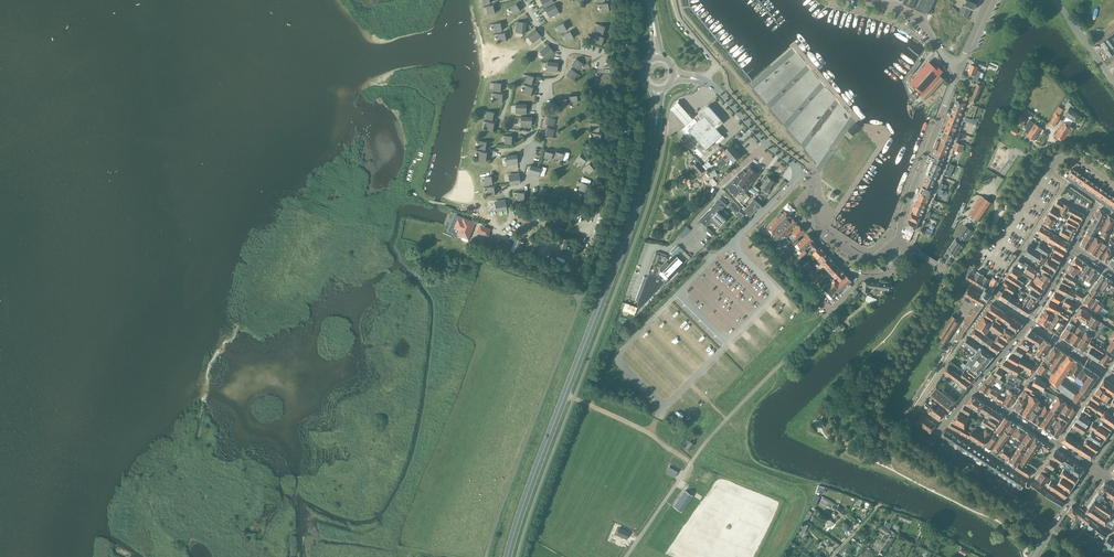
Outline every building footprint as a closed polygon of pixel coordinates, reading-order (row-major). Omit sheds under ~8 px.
[(903,3),(928,15),(934,0),(904,0),(903,3)] [(965,0),(967,1),(964,6),(963,6),(960,12),(967,19),(971,9),(973,10),(977,3),(976,2),(977,0),(965,0)] [(603,12),(611,10),(610,2),(601,4),(603,12)] [(515,14),(522,9),(517,3),(510,7),(515,14)] [(488,14),(496,12),(495,4),(486,6),(488,14)] [(550,17),(559,12),(555,4),(545,9),(550,17)] [(517,21),(517,22),(516,32),(525,33),(526,23),(517,21)] [(494,24),(495,32),(503,30),(502,22),(494,24)] [(561,33),(568,29),(565,22),(557,26),(561,33)] [(599,24),(596,32),(604,34),(607,27),(599,24)] [(533,43),(541,36),(535,29),(527,36),(533,43)] [(564,34),(568,41),(575,37),(572,30),(564,34)] [(506,32),(498,34),(500,42),(508,40),(506,32)] [(595,43),(603,45),(606,38),(598,35),(595,43)] [(1109,57),(1113,53),(1113,49),(1113,48),(1113,47),(1113,38),(1113,36),(1101,45),(1109,57)] [(548,45),(540,52),(546,59),(554,52),(548,45)] [(576,59),(572,65),(578,70),(583,64),(576,59)] [(547,61),(547,68),(546,71),(557,72),(558,62),(547,61)] [(930,62),(910,84),(921,94),(921,95),(926,99),(945,78),(941,74),(943,71),(936,65),(935,67),(930,62)] [(970,67),(968,73),(974,76),(973,80),(977,82),(978,80),(981,72),(976,71),(978,67),(971,65),(971,66),(970,65),(970,67)] [(573,80),(578,73),(571,69),(566,75),(573,80)] [(525,83),(533,85),(535,77),(527,75),(525,83)] [(494,91),(502,91),(503,83),(494,83),(494,91)] [(977,83),(970,102),(975,104),(983,85),(980,84),(977,83)] [(524,93),(532,96),(534,88),(526,86),(524,93)] [(496,93),(495,101),(504,102),(504,94),(496,93)] [(570,103),(578,102),(577,94),(569,94),(570,103)] [(559,98),(560,106),(567,105),(567,97),(559,98)] [(965,103),(967,100),(963,98),(962,102),(956,100),(954,106),(963,110),(966,103),(965,103)] [(686,125),(693,119),(678,101),(670,108),(686,125)] [(516,104),(516,111),(516,113),(526,113),(527,104),(516,104)] [(977,107),(973,105),(969,111),(967,116),(971,117),(972,113),(975,114),(977,107)] [(710,146),(715,141),(718,144),(725,138),(717,128),(724,122),(710,107),(710,106),(709,106),(708,106),(707,106),(697,115),(698,115),(693,119),(686,125),(681,130),(689,138),(693,135),(700,143),(698,145),(701,149),(703,146),(710,154),(714,150),(710,146)] [(963,110),(954,106),(952,112),(961,115),(963,110)] [(1064,115),(1067,117),(1073,121),(1075,122),(1080,114),(1069,107),(1064,115)] [(486,119),(494,120),(495,112),(487,111),(486,119)] [(961,115),(952,112),(950,117),(953,118),(953,119),(959,122),(961,115)] [(1060,115),(1055,112),(1053,115),(1054,115),(1049,123),(1054,127),(1059,119),(1060,116),(1060,115)] [(1021,115),(1018,120),(1024,124),(1027,119),(1021,115)] [(521,116),(521,124),(521,126),(532,126),(532,116),(521,116)] [(555,119),(547,116),(545,124),(553,126),(555,119)] [(950,117),(948,122),(944,132),(954,135),(959,122),(953,119),(953,118),(950,117)] [(1064,122),(1054,136),(1063,141),(1067,135),(1069,135),(1073,129),(1072,128),(1072,127),(1070,126),(1073,121),(1067,117),(1064,122)] [(975,128),(977,122),(966,118),(965,122),(974,126),(973,127),(975,128)] [(1031,130),(1038,135),(1042,129),(1029,120),(1025,126),(1031,130)] [(486,130),(494,131),(496,123),(487,122),(486,130)] [(601,124),(593,123),(592,131),(601,131),(601,124)] [(854,135),(861,128),(856,123),(849,130),(854,135)] [(1031,130),(1025,126),(1024,127),(1027,129),(1025,132),(1028,134),(1027,135),(1030,137),(1030,139),(1033,141),(1034,140),(1038,135),(1031,130)] [(544,134),(552,137),(554,129),(546,127),(544,134)] [(954,135),(944,132),(942,136),(952,140),(953,136),(954,135)] [(602,142),(603,134),(594,133),(593,141),(602,142)] [(513,144),(513,136),(505,136),(505,143),(513,144)] [(952,140),(942,136),(940,141),(950,145),(952,140)] [(950,145),(940,141),(937,140),(934,148),(937,149),(937,150),(937,149),(943,151),(944,149),(947,152),(950,146),(950,145)] [(479,148),(487,150),(488,142),(480,141),(479,148)] [(726,154),(722,157),(723,157),(725,160),(736,151),(731,145),(724,152),(726,154)] [(546,149),(544,157),(551,159),(553,151),(546,149)] [(937,150),(934,156),(935,157),(944,161),(947,152),(944,149),(943,151),(937,149),(937,150)] [(557,150),(555,158),(562,160),(564,152),(557,150)] [(479,159),(487,161),(488,153),(480,151),(479,159)] [(736,151),(725,160),(727,162),(728,163),(730,165),(733,162),(736,165),(742,160),(739,157),(741,156),(736,151)] [(507,165),(518,164),(517,154),(506,155),(507,165)] [(576,161),(582,166),(587,159),(581,154),(576,161)] [(701,164),(695,157),(692,159),(696,164),(697,162),(700,165),(701,164)] [(723,157),(717,162),(719,165),(721,164),(723,162),(725,160),(723,157)] [(938,175),(942,166),(944,161),(935,157),(935,159),(932,158),(927,170),(929,171),(938,175)] [(706,170),(706,169),(708,168),(712,166),(708,161),(703,166),(706,170)] [(584,167),(589,174),(596,168),(591,162),(584,167)] [(700,174),(705,170),(700,165),(697,162),(696,164),(693,166),(700,174)] [(726,187),(735,197),(740,201),(745,204),(750,198),(748,196),(748,195),(745,193),(761,172),(750,164),(745,172),(743,170),(737,175),(738,176),(726,187)] [(950,176),(954,166),(950,164),(946,174),(950,176)] [(531,165),(529,172),(528,174),(539,177),(541,168),(531,165)] [(1072,169),(1066,178),(1065,178),(1067,179),(1069,176),(1072,178),(1077,172),(1072,169)] [(929,171),(927,177),(935,180),(938,175),(929,171)] [(1081,175),(1077,172),(1072,178),(1076,181),(1073,184),(1074,185),(1081,175)] [(519,173),(508,175),(510,184),(521,183),(519,173)] [(1081,175),(1074,185),(1075,185),(1078,182),(1081,185),(1086,178),(1081,175)] [(485,177),(486,184),(494,183),(493,176),(485,177)] [(935,180),(927,177),(925,182),(933,185),(935,180)] [(774,182),(768,178),(761,187),(756,184),(753,189),(758,192),(760,190),(763,190),(764,189),(767,192),(774,182)] [(1086,178),(1081,185),(1085,187),(1082,190),(1083,191),(1090,181),(1086,178)] [(696,189),(701,187),(698,180),(693,182),(696,189)] [(1094,184),(1090,181),(1083,191),(1084,192),(1087,188),(1090,191),(1094,184)] [(582,182),(579,189),(587,193),(589,185),(582,182)] [(925,182),(922,187),(931,191),(932,191),(931,190),(933,185),(925,182)] [(1099,187),(1094,184),(1090,191),(1093,193),(1091,196),(1092,197),(1099,187)] [(487,187),(488,195),(497,194),(496,186),(487,187)] [(542,187),(538,194),(545,198),(549,191),(542,187)] [(920,194),(919,193),(919,194),(929,198),(932,191),(931,191),(922,187),(920,194)] [(1103,190),(1099,187),(1092,197),(1093,198),(1095,194),(1099,197),(1103,190)] [(1103,190),(1099,197),(1102,199),(1100,203),(1101,203),(1108,193),(1103,190)] [(573,199),(581,202),(583,194),(576,191),(573,199)] [(549,201),(556,203),(559,195),(551,193),(549,201)] [(1108,193),(1101,203),(1102,204),(1104,201),(1108,203),(1112,196),(1108,193)] [(919,194),(914,205),(924,210),(927,204),(929,198),(919,194)] [(969,214),(980,221),(982,218),(984,215),(992,203),(991,203),(987,200),(981,196),(969,214)] [(758,210),(762,205),(758,202),(754,199),(744,210),(751,216),(757,209),(758,210)] [(505,200),(495,202),(496,211),(507,209),(505,200)] [(1066,211),(1069,206),(1058,200),(1055,205),(1056,206),(1061,209),(1066,211)] [(723,201),(720,204),(718,202),(713,207),(708,213),(708,212),(700,220),(707,227),(710,224),(709,223),(714,218),(721,225),(726,220),(719,213),(724,208),(724,209),(725,208),(724,208),(727,205),(723,201)] [(739,209),(733,203),(730,206),(736,213),(739,209)] [(914,205),(911,213),(921,218),(924,210),(914,205)] [(1061,209),(1056,206),(1054,210),(1052,208),(1048,214),(1056,219),(1057,220),(1060,214),(1061,212),(1060,211),(1061,209)] [(1070,207),(1069,206),(1066,211),(1071,214),(1074,216),(1077,211),(1070,207)] [(795,210),(791,212),(797,220),(800,218),(795,210)] [(1108,215),(1099,210),(1096,217),(1103,223),(1107,217),(1108,215)] [(797,224),(785,211),(782,214),(781,213),(767,226),(780,240),(787,234),(797,224)] [(1084,215),(1077,211),(1074,216),(1081,220),(1084,215)] [(921,218),(911,213),(905,226),(915,230),(921,218)] [(1056,219),(1048,214),(1042,224),(1051,229),(1054,231),(1056,228),(1052,226),(1057,220),(1056,219)] [(1071,214),(1068,219),(1079,225),(1081,220),(1074,216),(1071,214)] [(1101,228),(1103,230),(1099,236),(1103,238),(1105,239),(1113,224),(1113,223),(1113,220),(1109,216),(1108,217),(1101,228)] [(459,217),(453,232),(468,238),(471,230),(472,227),(474,223),(459,217)] [(1096,217),(1092,225),(1099,229),(1100,229),(1100,228),(1103,223),(1096,217)] [(1079,225),(1068,219),(1065,224),(1077,230),(1079,225)] [(686,224),(678,232),(682,236),(689,228),(686,224)] [(787,234),(789,236),(793,233),(798,238),(805,231),(799,225),(799,226),(797,224),(787,234)] [(1077,230),(1065,224),(1063,228),(1075,234),(1077,230)] [(956,238),(946,252),(951,255),(955,258),(973,232),(969,229),(969,228),(964,225),(956,238)] [(491,229),(484,226),(481,234),(487,237),(491,229)] [(1040,239),(1046,229),(1041,226),(1037,233),(1039,235),(1037,238),(1040,239)] [(1071,241),(1075,234),(1063,228),(1062,228),(1059,233),(1071,241)] [(1097,232),(1090,228),(1087,234),(1094,238),(1095,237),(1094,237),(1097,232)] [(1040,239),(1043,242),(1045,243),(1047,240),(1052,233),(1046,229),(1040,239)] [(1061,239),(1052,233),(1047,240),(1057,246),(1066,252),(1070,244),(1061,239)] [(808,234),(800,241),(797,244),(804,251),(799,255),(802,259),(805,256),(817,244),(808,234)] [(1094,238),(1087,234),(1084,238),(1092,243),(1095,238),(1094,238)] [(1092,243),(1087,251),(1095,255),(1105,239),(1103,238),(1102,241),(1095,237),(1094,238),(1095,238),(1092,243)] [(1092,243),(1084,238),(1080,246),(1087,251),(1092,243)] [(1102,260),(1106,263),(1112,254),(1113,250),(1113,249),(1113,248),(1113,249),(1110,247),(1113,244),(1113,240),(1111,238),(1106,245),(1109,247),(1102,260)] [(1105,239),(1095,255),(1102,260),(1109,247),(1106,245),(1104,244),(1106,240),(1105,239)] [(514,253),(519,255),(524,242),(519,240),(514,253)] [(1043,242),(1043,243),(1044,245),(1053,251),(1063,257),(1066,252),(1057,246),(1047,240),(1045,243),(1043,242)] [(1043,243),(1040,242),(1036,249),(1047,256),(1048,254),(1050,255),(1053,251),(1044,245),(1043,243)] [(817,258),(824,251),(817,244),(805,256),(807,258),(812,254),(817,258)] [(668,282),(678,272),(689,261),(682,254),(684,252),(677,245),(670,251),(672,253),(668,258),(667,258),(668,255),(656,251),(647,277),(644,276),(635,300),(638,301),(637,303),(637,306),(639,309),(640,309),(665,283),(664,282),(666,280),(668,282)] [(1036,260),(1041,253),(1032,248),(1028,245),(1023,253),(1035,262),(1036,260)] [(824,251),(817,258),(819,260),(818,261),(821,264),(829,256),(824,251)] [(1046,257),(1041,253),(1036,260),(1040,263),(1043,265),(1044,265),(1045,263),(1044,262),(1046,257)] [(1062,258),(1054,253),(1050,259),(1057,263),(1059,264),(1062,258)] [(821,264),(819,267),(821,269),(824,266),(826,268),(833,261),(829,256),(821,264)] [(935,274),(934,274),(935,276),(936,278),(937,279),(938,280),(941,282),(939,284),(942,286),(947,288),(948,288),(949,288),(950,287),(949,286),(944,276),(952,262),(950,261),(952,259),(950,258),(948,257),(946,257),(945,257),(944,260),(948,262),(949,263),(942,274),(937,271),(935,274)] [(1082,272),(1087,264),(1076,257),(1071,265),(1082,272)] [(1035,268),(1020,258),(1017,263),(1026,269),(1027,270),(1028,269),(1032,272),(1035,268)] [(1056,263),(1048,258),(1045,263),(1044,265),(1054,272),(1059,265),(1056,263)] [(833,261),(826,268),(825,270),(826,271),(828,270),(833,275),(833,276),(840,269),(833,261)] [(973,273),(974,272),(974,271),(978,265),(973,262),(968,270),(973,273)] [(1082,272),(1079,276),(1084,280),(1085,280),(1088,276),(1093,268),(1087,264),(1082,272)] [(1043,265),(1039,271),(1051,278),(1054,272),(1044,265),(1043,265)] [(1071,265),(1067,272),(1074,277),(1076,273),(1079,275),(1076,278),(1077,279),(1078,279),(1079,276),(1082,272),(1071,265)] [(1016,279),(1021,273),(1013,268),(1009,274),(1016,279)] [(1039,271),(1035,268),(1032,272),(1037,275),(1036,276),(1048,283),(1051,278),(1039,271)] [(1088,276),(1085,280),(1092,284),(1099,273),(1093,268),(1088,276)] [(839,282),(846,275),(840,269),(833,276),(833,275),(825,282),(827,284),(829,286),(834,281),(835,282),(837,284),(839,282)] [(1027,270),(1026,269),(1024,272),(1034,278),(1032,281),(1044,289),(1048,283),(1036,276),(1037,275),(1032,272),(1028,269),(1027,270)] [(969,280),(972,275),(974,276),(974,275),(975,275),(977,273),(974,271),(974,272),(973,273),(968,270),(963,277),(969,280)] [(825,275),(822,272),(815,278),(818,281),(825,275)] [(1074,277),(1067,272),(1067,273),(1064,279),(1070,282),(1074,277)] [(976,284),(980,280),(983,281),(985,278),(985,277),(977,273),(975,275),(974,275),(974,276),(972,275),(969,280),(976,284)] [(1006,279),(1006,280),(1020,290),(1024,284),(1016,279),(1009,274),(1006,279)] [(827,284),(824,287),(820,290),(825,295),(822,297),(828,303),(830,301),(831,301),(834,298),(852,281),(846,275),(839,282),(837,284),(835,282),(834,281),(829,286),(827,284)] [(1093,288),(1092,288),(1099,293),(1098,295),(1099,295),(1103,290),(1100,287),(1106,277),(1102,275),(1093,288)] [(992,294),(999,282),(1002,278),(1001,277),(999,276),(997,279),(997,280),(993,278),(989,285),(988,285),(985,290),(992,294)] [(1106,277),(1100,287),(1103,290),(1106,291),(1108,287),(1110,288),(1113,283),(1113,282),(1107,278),(1106,277)] [(988,280),(985,278),(983,281),(980,280),(976,284),(985,289),(985,290),(988,285),(987,284),(989,280),(988,280)] [(1064,279),(1061,283),(1069,287),(1071,288),(1072,286),(1074,287),(1073,289),(1075,290),(1077,286),(1075,285),(1070,282),(1064,279)] [(1004,288),(1001,286),(1001,287),(1000,288),(1012,296),(1014,297),(1016,299),(1016,298),(1012,295),(1016,288),(1020,290),(1006,280),(1005,280),(1003,284),(1005,286),(1004,288)] [(869,287),(870,282),(864,281),(863,287),(860,287),(859,290),(863,290),(862,291),(868,292),(869,287)] [(1031,281),(1027,286),(1032,289),(1040,295),(1044,289),(1032,281),(1031,281)] [(870,282),(869,287),(873,288),(873,292),(879,293),(880,289),(879,289),(880,283),(870,282)] [(1061,283),(1055,292),(1063,297),(1069,287),(1061,283)] [(1085,291),(1077,286),(1075,290),(1083,295),(1086,291),(1085,291)] [(1069,287),(1063,297),(1066,298),(1072,301),(1074,296),(1081,300),(1084,295),(1083,295),(1075,290),(1073,289),(1071,288),(1069,287)] [(970,299),(974,292),(968,288),(965,293),(964,292),(962,295),(964,296),(964,295),(970,299)] [(1012,296),(1000,288),(998,291),(998,292),(996,296),(1008,303),(1012,296)] [(1099,293),(1092,288),(1083,303),(1093,310),(1098,303),(1099,300),(1095,298),(1098,294),(1098,295),(1099,293)] [(985,289),(982,293),(981,296),(987,300),(988,299),(989,298),(990,296),(991,295),(992,294),(985,290),(985,289)] [(1032,289),(1028,295),(1032,297),(1037,301),(1040,295),(1032,289)] [(856,290),(852,296),(857,300),(860,296),(859,295),(861,293),(856,290)] [(1014,297),(1012,296),(1008,303),(1014,307),(1018,300),(1017,300),(1019,298),(1020,295),(1022,296),(1024,292),(1021,290),(1016,297),(1016,298),(1016,299),(1014,297)] [(981,296),(974,292),(970,299),(978,304),(983,307),(987,301),(987,300),(981,296)] [(1020,295),(1019,298),(1024,301),(1023,303),(1025,305),(1020,311),(1024,314),(1028,307),(1026,306),(1029,302),(1032,297),(1028,295),(1027,295),(1025,298),(1023,296),(1025,293),(1024,292),(1022,296),(1020,295)] [(1063,297),(1055,292),(1051,299),(1058,304),(1062,298),(1061,301),(1063,303),(1066,298),(1063,297)] [(1018,300),(1014,307),(1017,309),(1020,311),(1025,305),(1023,303),(1024,301),(1019,298),(1017,300),(1018,300)] [(1066,298),(1063,303),(1061,307),(1063,307),(1067,310),(1070,305),(1072,306),(1074,302),(1077,304),(1072,301),(1066,298)] [(1050,301),(1046,308),(1048,309),(1053,312),(1057,305),(1053,303),(1050,301)] [(635,316),(638,307),(623,302),(621,308),(622,309),(621,311),(635,316)] [(1098,303),(1093,310),(1099,313),(1103,307),(1098,303)] [(964,322),(966,323),(956,338),(960,341),(963,336),(962,335),(965,331),(966,332),(973,321),(983,307),(978,304),(976,307),(975,306),(964,322)] [(1058,315),(1061,311),(1063,307),(1061,307),(1057,305),(1053,312),(1054,313),(1051,320),(1052,320),(1053,321),(1057,315),(1058,315)] [(986,310),(983,315),(992,321),(995,316),(994,316),(998,309),(994,306),(990,312),(986,310)] [(1046,308),(1042,314),(1051,320),(1054,313),(1053,312),(1048,309),(1046,308)] [(1074,316),(1075,316),(1071,322),(1070,322),(1066,327),(1074,332),(1076,329),(1081,321),(1076,317),(1082,309),(1080,308),(1074,316)] [(995,316),(992,321),(993,322),(994,322),(995,321),(996,321),(998,318),(1001,320),(1005,314),(998,309),(994,316),(995,316)] [(1082,309),(1076,317),(1081,321),(1086,324),(1086,323),(1091,315),(1082,309)] [(1070,316),(1061,311),(1058,315),(1062,317),(1067,320),(1070,316)] [(998,318),(996,321),(995,321),(994,322),(1000,325),(1000,324),(1001,322),(1003,324),(1004,323),(1009,316),(1005,314),(1001,320),(998,318)] [(1042,314),(1037,321),(1047,327),(1052,320),(1051,320),(1042,314)] [(983,315),(975,327),(984,334),(985,334),(989,328),(993,322),(992,321),(983,315)] [(1057,315),(1053,321),(1048,328),(1058,334),(1062,328),(1064,325),(1059,322),(1062,317),(1058,315),(1057,315)] [(1091,315),(1086,323),(1092,327),(1090,330),(1092,331),(1095,328),(1100,321),(1091,315)] [(957,319),(953,316),(952,316),(939,336),(942,338),(941,340),(946,344),(959,324),(956,321),(957,319)] [(1009,316),(1004,323),(1006,324),(1008,326),(1013,318),(1009,316)] [(1008,326),(1007,327),(1015,333),(1022,325),(1013,318),(1008,326)] [(994,322),(993,322),(989,328),(1008,341),(1015,333),(1007,327),(1006,328),(1004,326),(1006,324),(1004,323),(1003,324),(1002,325),(1000,324),(1000,325),(994,322)] [(984,334),(975,327),(970,335),(979,341),(984,334)] [(1074,332),(1066,327),(1060,336),(1068,341),(1074,332)] [(1081,338),(1076,346),(1084,352),(1089,343),(1098,330),(1095,328),(1092,331),(1091,333),(1086,341),(1081,338)] [(1076,329),(1074,332),(1068,341),(1075,346),(1076,346),(1081,338),(1086,341),(1091,333),(1086,330),(1082,336),(1079,334),(1078,335),(1076,334),(1079,330),(1076,329)] [(1031,331),(1025,338),(1031,342),(1032,343),(1038,335),(1031,331)] [(984,334),(979,341),(984,345),(988,337),(985,334),(984,334)] [(997,334),(994,340),(993,341),(1002,347),(1005,343),(1007,341),(997,334)] [(1044,340),(1038,335),(1032,343),(1038,347),(1039,347),(1040,348),(1046,341),(1044,340)] [(1089,343),(1085,351),(1088,353),(1087,354),(1099,361),(1107,349),(1108,346),(1106,345),(1104,347),(1104,348),(1102,346),(1105,342),(1098,337),(1095,335),(1089,343)] [(988,337),(984,345),(985,346),(990,349),(991,349),(995,344),(992,342),(993,341),(994,340),(988,337)] [(1018,345),(1027,350),(1028,350),(1032,352),(1035,354),(1037,351),(1036,350),(1038,347),(1032,343),(1031,342),(1025,338),(1018,345)] [(975,344),(971,341),(966,348),(968,349),(969,347),(972,349),(975,344)] [(1046,341),(1040,348),(1046,352),(1050,346),(1051,344),(1046,341)] [(975,344),(972,349),(976,352),(973,356),(985,366),(993,356),(975,344)] [(995,344),(991,349),(997,353),(1001,348),(995,344)] [(1027,350),(1018,345),(1012,352),(1019,357),(1023,352),(1027,354),(1031,356),(1031,355),(1032,352),(1028,350),(1027,350)] [(1045,367),(1042,365),(1038,371),(1045,376),(1047,373),(1049,370),(1062,351),(1054,346),(1049,354),(1047,355),(1048,356),(1044,361),(1048,363),(1045,367)] [(1031,355),(1033,357),(1034,358),(1035,357),(1040,360),(1040,361),(1046,352),(1040,348),(1039,347),(1038,347),(1036,350),(1037,351),(1035,354),(1032,352),(1031,355)] [(1107,349),(1099,361),(1106,366),(1113,354),(1107,349)] [(1066,354),(1062,351),(1049,370),(1053,373),(1056,369),(1058,370),(1063,361),(1062,361),(1066,354)] [(1019,357),(1012,352),(1012,353),(1011,353),(1005,360),(1016,366),(1018,364),(1022,358),(1019,357)] [(1053,373),(1049,379),(1049,380),(1057,388),(1068,372),(1076,361),(1067,355),(1063,361),(1058,370),(1056,369),(1053,373)] [(985,366),(973,356),(966,365),(969,367),(978,374),(985,366)] [(1036,366),(1022,358),(1018,364),(1024,367),(1022,369),(1027,371),(1031,374),(1036,366)] [(1005,360),(1000,366),(1014,374),(1017,375),(1022,369),(1024,367),(1018,364),(1016,366),(1005,360)] [(1068,372),(1067,374),(1069,375),(1070,376),(1072,374),(1076,377),(1084,366),(1076,361),(1068,372)] [(947,366),(946,369),(944,372),(951,377),(954,372),(951,370),(952,369),(947,366)] [(1084,366),(1076,377),(1083,381),(1080,385),(1082,387),(1080,389),(1081,390),(1086,394),(1099,376),(1084,366)] [(969,367),(966,372),(975,379),(977,376),(978,374),(969,367)] [(992,374),(989,377),(985,382),(990,385),(993,386),(994,384),(996,386),(999,386),(999,384),(1002,386),(1004,382),(1002,380),(1003,379),(1000,377),(1005,371),(999,367),(993,375),(992,374)] [(964,371),(963,372),(962,371),(960,373),(961,374),(960,376),(971,383),(975,379),(966,372),(964,371)] [(954,372),(951,377),(966,388),(971,383),(960,376),(954,372)] [(1018,388),(1022,381),(1015,376),(1011,374),(1007,381),(1006,382),(1007,382),(1004,387),(1006,389),(1009,390),(1017,394),(1020,389),(1018,388)] [(1065,377),(1057,388),(1072,399),(1080,387),(1074,383),(1076,380),(1072,378),(1070,380),(1067,378),(1069,375),(1067,374),(1065,377)] [(1036,377),(1032,384),(1035,386),(1044,390),(1047,383),(1036,377)] [(1102,382),(1099,386),(1095,393),(1107,401),(1109,399),(1112,394),(1113,390),(1113,386),(1104,379),(1102,382)] [(988,388),(990,386),(984,382),(978,390),(985,394),(988,388)] [(1025,390),(1024,390),(1030,393),(1032,394),(1034,391),(1033,390),(1035,386),(1032,384),(1030,383),(1025,390)] [(956,400),(936,385),(929,394),(930,395),(941,404),(939,407),(947,412),(951,407),(956,400)] [(990,385),(990,386),(988,388),(991,390),(992,390),(989,396),(995,399),(1000,391),(995,387),(993,386),(990,385)] [(1010,405),(1015,398),(1017,395),(1017,394),(1009,390),(1006,389),(1004,393),(1007,394),(1007,395),(1007,396),(1002,403),(1009,407),(1010,405)] [(1077,393),(1072,400),(1079,404),(1086,394),(1081,390),(1080,392),(1079,392),(1078,392),(1077,393)] [(1002,403),(1007,396),(1007,395),(1000,391),(995,399),(1002,403)] [(1028,398),(1022,393),(1022,394),(1019,397),(1026,402),(1028,399),(1027,399),(1028,398)] [(1095,393),(1090,400),(1099,406),(1099,405),(1100,406),(1100,407),(1110,414),(1113,417),(1113,406),(1107,401),(1095,393)] [(1028,403),(1021,413),(1026,417),(1028,418),(1037,404),(1040,401),(1033,396),(1032,397),(1030,395),(1028,398),(1027,399),(1028,399),(1030,400),(1028,403)] [(979,410),(983,403),(981,402),(980,404),(978,403),(979,400),(972,396),(965,404),(972,407),(979,411),(979,410)] [(1056,396),(1054,400),(1048,407),(1050,409),(1051,408),(1059,414),(1060,412),(1066,402),(1057,396),(1056,396)] [(1026,402),(1019,397),(1012,408),(1021,413),(1028,403),(1026,402)] [(1086,406),(1085,406),(1093,412),(1095,414),(1100,407),(1100,406),(1099,405),(1099,406),(1090,400),(1086,406)] [(1073,407),(1066,402),(1060,412),(1067,416),(1073,407)] [(984,404),(983,403),(979,410),(979,411),(984,414),(988,406),(984,404)] [(972,407),(965,404),(960,411),(969,418),(970,417),(968,416),(972,407)] [(1037,404),(1028,418),(1039,425),(1049,411),(1050,410),(1045,406),(1043,408),(1037,404)] [(931,406),(927,412),(940,421),(943,416),(936,410),(931,406)] [(939,406),(936,410),(943,416),(947,412),(939,407),(939,406)] [(988,406),(984,414),(989,416),(988,419),(987,421),(996,426),(996,427),(997,424),(992,420),(997,412),(988,406)] [(1093,412),(1085,406),(1082,412),(1090,417),(1091,415),(1093,412)] [(1059,414),(1057,417),(1060,419),(1067,423),(1076,411),(1073,407),(1067,416),(1060,412),(1059,414)] [(1095,414),(1113,426),(1113,425),(1113,417),(1110,414),(1100,407),(1095,414)] [(1049,411),(1039,425),(1046,430),(1047,428),(1048,429),(1047,430),(1057,437),(1067,423),(1060,419),(1058,421),(1055,419),(1051,425),(1050,424),(1058,413),(1059,414),(1051,408),(1050,409),(1051,409),(1050,410),(1049,411)] [(969,418),(960,411),(951,422),(952,423),(963,429),(964,428),(965,428),(969,418)] [(1003,416),(997,412),(992,420),(997,424),(1003,416)] [(1093,412),(1091,415),(1094,416),(1092,419),(1093,420),(1110,432),(1113,426),(1095,414),(1093,412)] [(1090,419),(1081,413),(1076,420),(1085,426),(1090,419)] [(936,425),(922,414),(916,422),(930,433),(936,425)] [(984,419),(981,418),(979,422),(982,424),(981,424),(986,427),(987,426),(993,430),(996,426),(987,421),(988,419),(985,417),(984,419)] [(906,418),(905,420),(902,423),(907,427),(911,421),(906,418)] [(1005,418),(1000,425),(1005,428),(1010,421),(1005,418)] [(1072,426),(1077,430),(1084,434),(1087,429),(1088,428),(1085,426),(1076,420),(1072,426)] [(1093,420),(1088,428),(1087,429),(1092,431),(1105,439),(1110,432),(1093,420)] [(1010,421),(1005,428),(1005,429),(1006,430),(1005,431),(1011,435),(1011,434),(1017,426),(1010,421)] [(952,423),(948,427),(960,433),(963,429),(952,423)] [(1005,428),(1000,425),(996,431),(1001,435),(1005,429),(1005,428)] [(1011,435),(1009,438),(1014,441),(1022,429),(1017,426),(1011,434),(1011,435)] [(1072,427),(1067,434),(1072,437),(1074,433),(1075,433),(1077,430),(1072,426),(1072,427)] [(964,428),(963,429),(960,433),(968,437),(971,432),(968,430),(965,428),(964,428)] [(997,441),(992,448),(996,450),(993,454),(996,456),(1004,445),(1006,442),(1009,438),(1011,435),(1005,431),(1006,430),(1005,429),(1001,435),(997,441)] [(1022,429),(1014,441),(1019,445),(1022,441),(1027,432),(1022,429)] [(951,434),(946,430),(941,437),(947,441),(951,434)] [(973,430),(971,432),(968,437),(973,440),(977,433),(974,431),(974,430),(973,430)] [(1092,431),(1088,437),(1100,445),(1105,439),(1092,431)] [(1022,441),(1019,445),(1017,448),(1025,453),(1027,451),(1035,437),(1027,432),(1022,441)] [(979,434),(977,433),(973,440),(977,442),(981,435),(979,434)] [(957,438),(951,434),(947,441),(953,445),(957,438)] [(1072,437),(1067,434),(1062,441),(1072,447),(1077,440),(1072,437)] [(987,439),(981,435),(977,442),(983,446),(984,443),(987,439)] [(993,435),(986,446),(991,450),(992,448),(997,441),(994,440),(996,437),(993,435)] [(1085,435),(1080,442),(1083,444),(1087,447),(1090,450),(1095,453),(1100,445),(1088,437),(1088,438),(1085,435)] [(1035,437),(1027,451),(1033,455),(1036,451),(1040,453),(1042,449),(1039,447),(1040,446),(1039,446),(1042,442),(1035,438),(1035,437)] [(957,438),(953,445),(958,448),(963,441),(957,438)] [(1077,440),(1072,447),(1078,451),(1083,444),(1080,442),(1077,440)] [(690,451),(695,444),(690,441),(685,448),(690,451)] [(968,444),(963,441),(958,448),(963,451),(968,444)] [(1050,448),(1042,442),(1039,446),(1040,446),(1039,447),(1042,449),(1047,453),(1050,448)] [(968,444),(963,451),(968,454),(972,447),(968,444)] [(1083,444),(1078,451),(1082,454),(1087,447),(1083,444)] [(977,450),(972,447),(968,454),(972,457),(977,450)] [(1005,458),(1010,451),(1004,447),(999,454),(1005,458)] [(1087,447),(1082,454),(1083,455),(1082,455),(1086,457),(1090,450),(1087,447)] [(1017,448),(1013,453),(1009,461),(1010,462),(1013,464),(1012,467),(1015,468),(1016,466),(1017,467),(1019,462),(1020,461),(1025,453),(1017,448)] [(982,453),(977,450),(972,457),(977,460),(982,453)] [(1095,453),(1090,450),(1086,457),(1090,459),(1095,453)] [(1013,453),(1010,451),(1005,458),(1008,460),(1007,463),(1008,464),(1010,462),(1009,461),(1013,453)] [(1027,451),(1025,453),(1020,461),(1019,462),(1026,467),(1027,465),(1034,469),(1036,470),(1039,465),(1030,459),(1033,455),(1027,451)] [(1051,458),(1050,458),(1055,461),(1060,454),(1055,451),(1050,458),(1051,458)] [(982,453),(977,460),(982,464),(987,457),(982,453)] [(1060,454),(1055,461),(1056,462),(1060,465),(1062,462),(1065,457),(1060,454)] [(992,460),(987,457),(982,464),(987,467),(992,460)] [(1065,457),(1062,462),(1060,465),(1064,468),(1070,471),(1078,477),(1084,469),(1065,457)] [(1050,458),(1045,465),(1051,469),(1056,462),(1055,461),(1050,458)] [(996,463),(992,460),(987,467),(992,470),(996,463)] [(1019,462),(1017,467),(1015,469),(1029,477),(1034,469),(1027,465),(1026,467),(1019,462)] [(1001,466),(996,463),(992,470),(997,473),(1001,466)] [(1051,469),(1045,465),(1041,471),(1050,477),(1050,478),(1052,479),(1057,483),(1069,491),(1074,484),(1062,476),(1059,481),(1051,475),(1054,471),(1051,469)] [(1001,466),(997,473),(1001,476),(1006,469),(1001,466)] [(666,473),(675,478),(678,472),(669,467),(666,473)] [(1064,468),(1059,475),(1062,476),(1074,484),(1078,477),(1070,471),(1064,468)] [(1011,472),(1006,469),(1001,476),(1006,479),(1011,472)] [(1016,475),(1011,472),(1006,479),(1011,483),(1016,475)] [(1043,474),(1041,472),(1036,479),(1041,482),(1045,475),(1043,474)] [(1026,482),(1016,475),(1011,483),(1021,489),(1026,482)] [(1049,478),(1045,475),(1041,482),(1044,485),(1046,483),(1049,478)] [(1069,491),(1057,483),(1052,479),(1047,487),(1053,491),(1053,490),(1064,498),(1069,491)] [(1026,482),(1026,483),(1025,484),(1025,485),(1026,486),(1027,487),(1028,487),(1029,487),(1031,486),(1031,485),(1037,490),(1039,487),(1032,482),(1031,484),(1027,481),(1027,482),(1026,481),(1026,482)] [(1099,493),(1104,496),(1104,495),(1107,497),(1107,498),(1110,500),(1111,499),(1113,501),(1113,500),(1113,489),(1110,487),(1109,487),(1105,484),(1099,493)] [(1039,487),(1037,490),(1046,495),(1048,493),(1039,487)] [(1017,496),(1007,490),(1005,493),(1015,500),(1017,496)] [(679,510),(690,494),(685,491),(674,507),(679,510)] [(1048,493),(1046,495),(1054,501),(1056,498),(1048,493)] [(1099,493),(1096,497),(1095,497),(1086,512),(1106,525),(1111,517),(1113,512),(1113,510),(1109,506),(1112,501),(1110,500),(1107,498),(1107,497),(1104,495),(1104,496),(1099,493)] [(1056,498),(1054,501),(1062,507),(1064,504),(1064,503),(1056,498)] [(1074,530),(1079,522),(1081,519),(1078,517),(1081,513),(1072,506),(1067,513),(1076,520),(1074,523),(1071,528),(1074,530)] [(838,507),(835,510),(842,516),(845,513),(838,507)] [(1082,535),(1087,529),(1089,525),(1092,521),(1083,514),(1081,513),(1078,517),(1081,519),(1086,522),(1084,525),(1079,533),(1082,535)] [(1106,525),(1113,531),(1113,519),(1111,517),(1106,525)] [(1098,526),(1092,521),(1089,525),(1087,529),(1091,532),(1093,528),(1093,527),(1098,531),(1099,528),(1098,526)] [(890,530),(883,526),(880,530),(887,535),(890,530)] [(627,540),(630,532),(619,528),(616,535),(627,540)] [(1099,528),(1098,531),(1106,537),(1108,534),(1099,528)] [(1104,544),(1111,549),(1113,545),(1113,540),(1108,537),(1104,544)] [(1045,556),(1054,556),(1056,554),(1055,553),(1053,552),(1054,550),(1051,547),(1047,544),(1046,544),(1045,546),(1046,546),(1045,547),(1049,550),(1045,556)]
